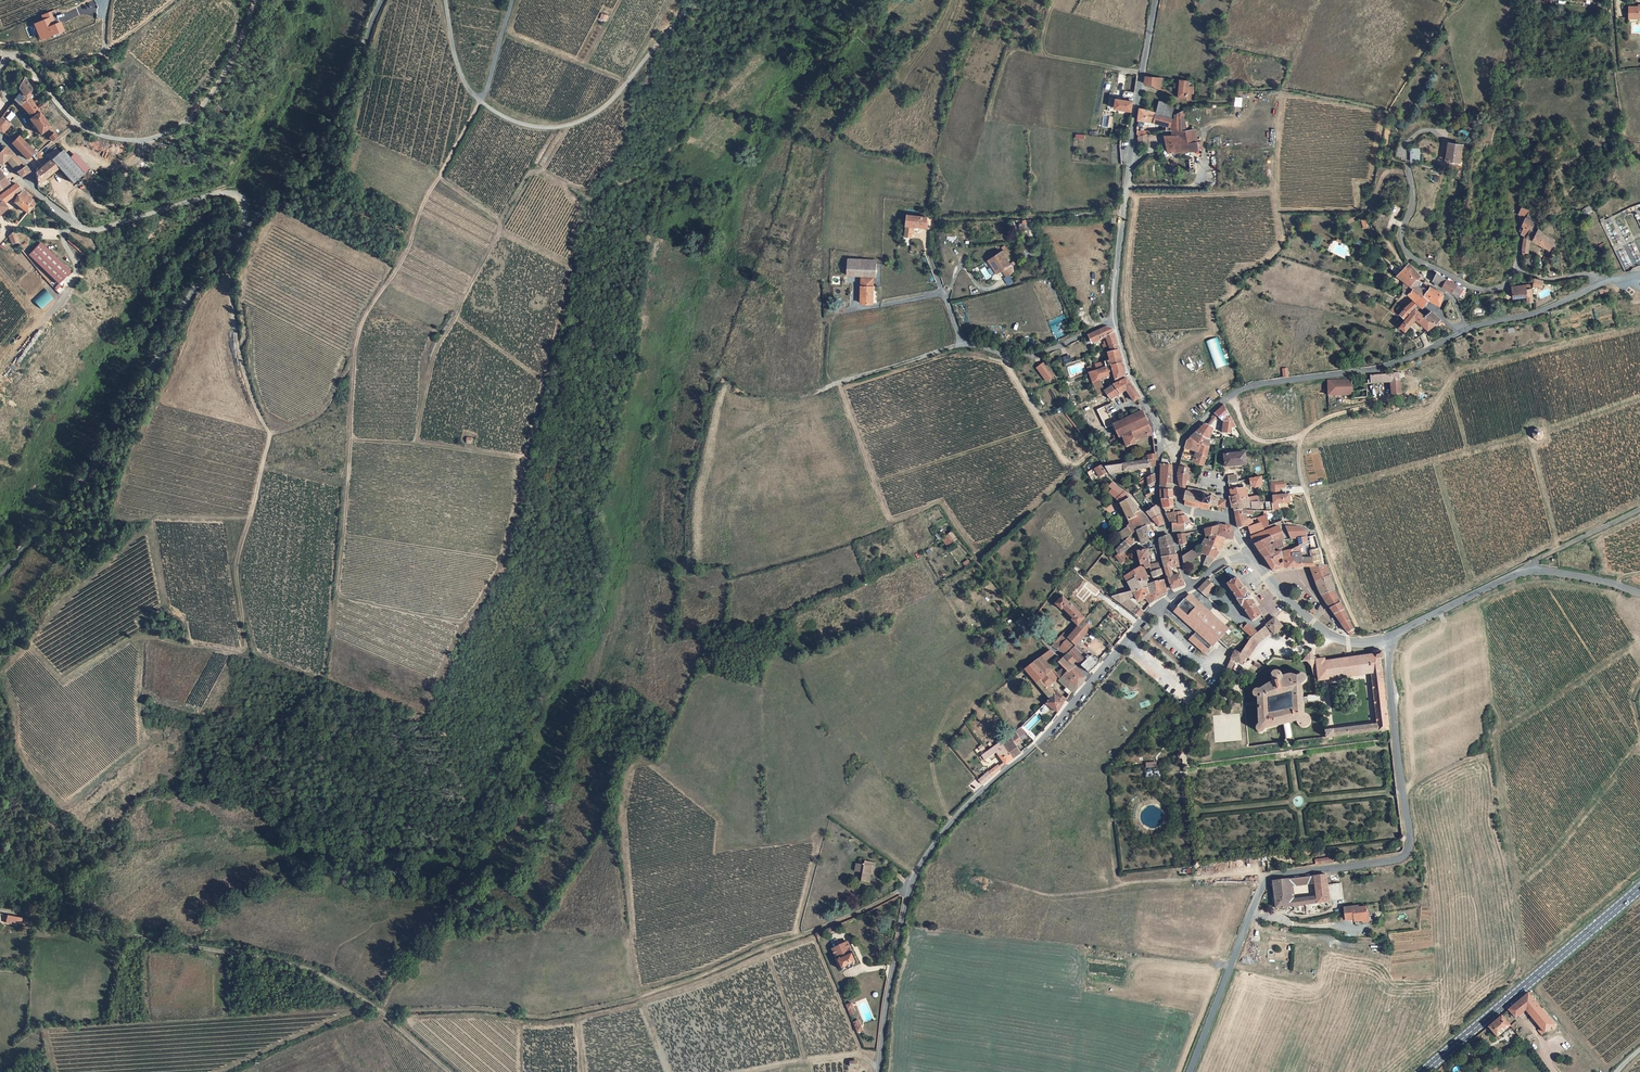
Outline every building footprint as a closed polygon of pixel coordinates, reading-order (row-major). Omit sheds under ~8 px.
[(1628,17),(1637,17),(1637,12),(1639,12),(1639,2),(1637,2),(1637,6),(1628,6),(1628,17)] [(605,19),(607,13),(599,11),(597,17),(605,19)] [(51,12),(42,16),(44,20),(34,24),(41,40),(64,31),(61,22),(56,24),(51,12)] [(1153,84),(1154,75),(1146,73),(1145,82),(1153,84)] [(1157,87),(1160,89),(1162,76),(1154,75),(1153,84),(1154,85),(1157,87)] [(14,100),(19,104),(22,106),(30,98),(28,95),(34,92),(23,76),(20,80),(14,100)] [(1192,87),(1188,86),(1188,79),(1180,78),(1177,96),(1185,98),(1185,99),(1189,99),(1189,94),(1192,94),(1192,87)] [(37,107),(30,98),(22,106),(23,107),(31,118),(30,119),(41,134),(50,126),(39,110),(43,106),(41,103),(37,107)] [(1131,111),(1133,100),(1116,98),(1115,109),(1131,111)] [(1171,101),(1156,99),(1154,109),(1154,113),(1167,114),(1169,115),(1171,101)] [(11,125),(19,113),(15,110),(19,104),(14,100),(6,112),(1,118),(11,125)] [(1167,114),(1154,113),(1154,109),(1139,105),(1137,121),(1140,121),(1141,118),(1163,121),(1163,128),(1167,127),(1167,122),(1167,114)] [(1167,114),(1167,122),(1172,123),(1175,123),(1176,127),(1186,127),(1183,109),(1174,113),(1173,115),(1169,115),(1167,114)] [(0,119),(0,128),(6,133),(11,125),(1,118),(0,119)] [(1175,123),(1172,123),(1172,134),(1185,134),(1186,127),(1176,127),(1175,123)] [(1186,127),(1185,134),(1172,134),(1164,134),(1165,153),(1188,151),(1187,141),(1195,141),(1195,128),(1186,127)] [(1137,144),(1145,145),(1147,132),(1145,132),(1138,133),(1137,144)] [(33,150),(19,134),(12,140),(27,156),(33,150)] [(48,143),(54,138),(54,139),(56,137),(54,135),(53,136),(51,135),(46,140),(48,143)] [(1447,159),(1460,161),(1462,144),(1449,143),(1447,159)] [(1421,147),(1410,146),(1409,159),(1420,160),(1421,147)] [(60,149),(35,170),(37,180),(61,165),(74,180),(85,171),(64,147),(61,150),(60,149)] [(2,164),(7,159),(20,177),(24,174),(24,166),(7,149),(0,153),(0,162),(2,164)] [(0,172),(0,187),(1,188),(9,184),(0,172)] [(17,186),(15,185),(0,195),(0,204),(2,206),(6,203),(5,202),(16,195),(18,196),(14,202),(28,213),(38,202),(30,197),(17,186)] [(1528,221),(1529,217),(1525,212),(1527,208),(1521,205),(1516,214),(1523,217),(1518,227),(1520,228),(1517,233),(1524,237),(1529,229),(1532,223),(1528,221)] [(923,231),(923,227),(928,227),(929,217),(926,217),(910,215),(908,235),(916,236),(916,226),(918,226),(918,230),(923,231)] [(1021,230),(1031,230),(1032,229),(1028,220),(1024,220),(1024,222),(1020,222),(1021,230)] [(1527,239),(1528,239),(1548,250),(1552,241),(1545,237),(1539,233),(1535,229),(1533,231),(1529,229),(1524,237),(1527,239)] [(13,241),(17,237),(14,230),(9,235),(13,241)] [(81,254),(85,250),(70,237),(66,241),(81,254)] [(66,270),(40,239),(27,250),(54,280),(66,270)] [(1010,265),(1011,264),(1005,255),(1009,253),(1006,248),(988,259),(997,272),(1003,269),(1010,265)] [(861,273),(874,274),(876,274),(877,260),(848,258),(847,272),(861,273)] [(1412,285),(1414,282),(1417,278),(1418,276),(1406,263),(1400,267),(1392,274),(1399,282),(1409,289),(1419,296),(1424,289),(1419,285),(1417,288),(1412,285)] [(1010,265),(1003,269),(1007,276),(1014,272),(1010,265)] [(986,279),(991,276),(987,269),(982,272),(986,279)] [(1441,277),(1434,272),(1430,279),(1457,295),(1461,288),(1441,277)] [(861,301),(874,301),(874,274),(861,273),(861,301)] [(1400,291),(1400,293),(1406,294),(1409,289),(1399,282),(1400,291)] [(57,283),(53,287),(59,293),(63,290),(57,283)] [(1437,297),(1440,293),(1427,285),(1424,289),(1419,296),(1415,302),(1420,306),(1424,301),(1435,306),(1438,300),(1435,299),(1436,296),(1437,297)] [(1419,296),(1409,289),(1406,294),(1408,297),(1415,302),(1419,296)] [(1530,301),(1529,289),(1510,291),(1511,297),(1524,296),(1524,302),(1530,301)] [(33,301),(41,309),(53,298),(44,290),(33,301)] [(1408,297),(1405,300),(1411,306),(1415,302),(1408,297)] [(1411,306),(1405,300),(1395,313),(1402,317),(1411,306)] [(1402,317),(1397,325),(1402,330),(1412,319),(1424,329),(1430,324),(1431,326),(1433,324),(1431,322),(1427,318),(1426,319),(1423,316),(1411,306),(1402,317)] [(1431,322),(1436,318),(1427,311),(1423,316),(1426,319),(1427,318),(1431,322)] [(1111,328),(1106,324),(1087,334),(1090,341),(1104,334),(1107,345),(1114,343),(1111,328)] [(1227,365),(1217,337),(1206,341),(1215,369),(1227,365)] [(1118,360),(1115,348),(1108,349),(1105,350),(1107,360),(1108,364),(1118,360)] [(1102,366),(1086,371),(1090,380),(1096,378),(1108,374),(1110,380),(1121,374),(1118,360),(1108,364),(1102,366)] [(1043,362),(1036,367),(1045,381),(1053,375),(1047,366),(1043,362)] [(1402,393),(1400,380),(1400,373),(1390,374),(1387,375),(1379,376),(1371,376),(1372,384),(1392,383),(1393,394),(1402,393)] [(1096,378),(1090,380),(1094,394),(1098,392),(1101,390),(1096,378)] [(1101,390),(1098,392),(1100,394),(1102,393),(1107,400),(1110,398),(1110,397),(1122,389),(1123,392),(1126,396),(1130,401),(1135,397),(1122,378),(1119,379),(1110,384),(1101,390)] [(1351,380),(1329,381),(1329,395),(1351,395),(1351,380)] [(1227,427),(1235,427),(1223,404),(1212,413),(1216,417),(1217,418),(1219,419),(1221,420),(1217,432),(1226,433),(1227,427)] [(1137,412),(1109,426),(1115,438),(1118,437),(1144,425),(1137,412)] [(1211,417),(1205,423),(1208,426),(1216,417),(1212,413),(1211,414),(1210,416),(1211,417)] [(1209,427),(1208,426),(1205,423),(1203,421),(1194,429),(1204,438),(1209,427)] [(1145,426),(1144,425),(1118,437),(1123,448),(1132,443),(1131,441),(1148,433),(1145,426)] [(1204,445),(1204,438),(1194,429),(1183,439),(1179,445),(1187,447),(1190,437),(1191,438),(1195,442),(1199,445),(1204,445)] [(1534,436),(1535,438),(1537,440),(1539,440),(1541,440),(1542,439),(1544,438),(1544,436),(1544,433),(1543,431),(1541,430),(1539,429),(1537,430),(1536,430),(1534,432),(1534,434),(1534,436)] [(1190,448),(1189,454),(1188,460),(1194,462),(1201,465),(1204,446),(1204,445),(1199,445),(1195,442),(1191,438),(1190,437),(1187,447),(1190,448)] [(1231,449),(1223,449),(1223,453),(1222,453),(1223,465),(1245,463),(1244,452),(1232,452),(1231,449)] [(1161,473),(1168,473),(1171,473),(1172,471),(1172,463),(1170,463),(1170,456),(1161,456),(1161,473)] [(1186,468),(1188,460),(1178,458),(1176,466),(1186,468)] [(1150,469),(1149,460),(1112,466),(1106,467),(1110,475),(1150,469)] [(1194,462),(1191,474),(1189,473),(1187,482),(1197,484),(1201,465),(1194,462)] [(1104,467),(1103,466),(1095,469),(1100,478),(1107,474),(1104,467)] [(1186,472),(1186,468),(1176,466),(1176,469),(1176,475),(1178,480),(1180,485),(1184,488),(1185,482),(1186,472)] [(1098,482),(1092,471),(1088,473),(1094,482),(1098,482)] [(1230,497),(1236,495),(1238,502),(1242,501),(1241,497),(1245,496),(1243,488),(1237,489),(1236,485),(1249,484),(1253,487),(1261,483),(1259,475),(1235,481),(1227,482),(1230,497)] [(1145,480),(1147,486),(1153,483),(1152,476),(1145,480)] [(1113,490),(1110,493),(1119,501),(1124,512),(1131,522),(1136,517),(1135,515),(1141,511),(1130,498),(1126,494),(1114,483),(1110,487),(1113,490)] [(1269,486),(1269,495),(1278,494),(1278,491),(1277,491),(1277,487),(1277,486),(1269,486)] [(1225,509),(1226,500),(1214,497),(1215,495),(1212,495),(1213,493),(1189,487),(1188,491),(1187,491),(1184,500),(1186,501),(1185,505),(1209,510),(1210,506),(1225,509)] [(1172,489),(1172,488),(1161,489),(1162,497),(1173,497),(1172,489)] [(1278,494),(1269,495),(1270,503),(1275,502),(1288,502),(1287,493),(1278,494)] [(1249,502),(1256,502),(1255,494),(1245,496),(1247,503),(1249,502)] [(1238,503),(1238,502),(1236,495),(1230,497),(1228,497),(1229,505),(1238,503)] [(1241,497),(1242,501),(1238,502),(1238,503),(1229,505),(1230,509),(1233,508),(1246,507),(1248,507),(1247,503),(1245,496),(1241,497)] [(1162,497),(1164,507),(1174,506),(1173,497),(1162,497)] [(1165,525),(1158,506),(1148,513),(1161,527),(1165,525)] [(1172,524),(1181,522),(1177,511),(1175,511),(1174,506),(1164,507),(1170,524),(1172,524)] [(1246,507),(1233,508),(1237,528),(1243,526),(1243,522),(1248,520),(1246,507)] [(1136,517),(1131,522),(1134,526),(1141,521),(1140,518),(1145,514),(1141,511),(1135,515),(1136,517)] [(1191,522),(1183,511),(1177,511),(1181,522),(1184,530),(1193,529),(1191,522)] [(1145,514),(1140,518),(1141,521),(1143,525),(1148,519),(1145,514)] [(1264,515),(1262,515),(1260,516),(1261,521),(1254,523),(1248,525),(1250,532),(1268,525),(1264,515)] [(1152,526),(1148,519),(1143,525),(1145,528),(1152,526)] [(1134,526),(1136,533),(1139,530),(1145,528),(1143,525),(1141,521),(1134,526)] [(1184,530),(1181,522),(1172,524),(1174,532),(1184,530)] [(1211,535),(1212,535),(1233,531),(1230,526),(1220,525),(1205,529),(1206,537),(1211,535)] [(1256,545),(1282,530),(1280,525),(1279,525),(1252,537),(1256,545)] [(1123,536),(1127,542),(1131,538),(1136,533),(1134,526),(1121,535),(1121,536),(1122,537),(1123,536)] [(1292,537),(1299,537),(1306,536),(1305,531),(1297,526),(1287,526),(1292,537)] [(1143,541),(1148,540),(1145,528),(1139,530),(1141,537),(1143,541)] [(1272,547),(1270,544),(1284,537),(1282,530),(1256,545),(1261,552),(1272,547)] [(1177,535),(1179,545),(1185,543),(1183,534),(1177,535)] [(1310,540),(1312,557),(1312,561),(1314,561),(1317,565),(1324,565),(1316,534),(1309,535),(1310,540)] [(1212,535),(1211,535),(1210,539),(1205,539),(1204,544),(1203,545),(1220,552),(1223,548),(1224,538),(1212,535)] [(1164,557),(1177,554),(1174,544),(1171,537),(1169,536),(1164,538),(1162,540),(1161,544),(1163,554),(1164,557)] [(1301,544),(1308,541),(1306,536),(1299,537),(1301,544)] [(1281,550),(1285,548),(1282,541),(1285,539),(1285,538),(1284,537),(1270,544),(1272,547),(1261,552),(1266,559),(1281,553),(1282,552),(1281,550)] [(1131,547),(1136,542),(1131,538),(1127,542),(1131,547)] [(1118,551),(1122,556),(1131,547),(1127,542),(1118,551)] [(1203,552),(1208,555),(1214,559),(1220,552),(1203,545),(1183,556),(1184,563),(1203,552)] [(1300,545),(1291,548),(1295,568),(1303,567),(1302,558),(1300,545)] [(1282,552),(1281,553),(1283,559),(1284,564),(1285,569),(1295,568),(1291,548),(1289,549),(1282,552)] [(1151,566),(1150,559),(1149,551),(1141,552),(1142,558),(1143,565),(1147,564),(1148,569),(1152,569),(1151,566)] [(1278,561),(1283,559),(1281,553),(1266,559),(1275,572),(1285,569),(1284,564),(1280,565),(1278,561)] [(1184,586),(1180,574),(1174,575),(1173,569),(1180,566),(1177,554),(1164,557),(1165,563),(1168,577),(1172,590),(1184,586)] [(1208,567),(1214,559),(1208,555),(1203,564),(1208,567)] [(1312,561),(1312,557),(1302,558),(1303,567),(1310,566),(1309,562),(1312,561)] [(1317,565),(1314,561),(1312,561),(1309,562),(1310,566),(1311,566),(1314,573),(1328,568),(1327,565),(1324,565),(1317,565)] [(1133,572),(1136,577),(1136,578),(1136,583),(1147,582),(1143,566),(1141,567),(1133,572)] [(1248,593),(1229,566),(1225,569),(1232,580),(1228,583),(1238,599),(1237,600),(1242,607),(1243,606),(1254,622),(1263,615),(1256,605),(1256,604),(1253,600),(1254,599),(1250,592),(1248,593)] [(1331,574),(1328,568),(1314,573),(1317,580),(1331,574)] [(1127,575),(1124,577),(1128,583),(1136,578),(1136,577),(1133,572),(1127,575)] [(1336,589),(1331,574),(1317,580),(1324,593),(1336,589)] [(1136,578),(1128,583),(1133,593),(1148,588),(1148,585),(1147,582),(1136,583),(1136,578)] [(1211,586),(1203,579),(1201,580),(1192,589),(1201,596),(1211,586)] [(1163,581),(1155,583),(1157,592),(1159,591),(1161,594),(1167,590),(1163,581)] [(1157,592),(1155,583),(1148,585),(1148,588),(1151,596),(1157,592)] [(1115,598),(1114,599),(1115,600),(1122,605),(1129,602),(1137,598),(1140,603),(1145,599),(1151,596),(1148,588),(1133,593),(1115,598)] [(1346,609),(1336,589),(1324,593),(1336,613),(1346,609)] [(1161,594),(1159,591),(1157,592),(1151,596),(1145,599),(1151,605),(1158,601),(1162,597),(1166,594),(1167,590),(1161,594)] [(1206,653),(1229,628),(1201,604),(1199,606),(1197,605),(1199,602),(1190,595),(1187,598),(1186,597),(1178,606),(1179,607),(1176,612),(1199,632),(1196,636),(1195,635),(1191,639),(1206,653)] [(1068,604),(1063,599),(1055,606),(1061,613),(1063,611),(1073,622),(1072,623),(1078,629),(1085,621),(1077,613),(1079,610),(1070,601),(1068,604)] [(1139,608),(1129,602),(1122,605),(1125,608),(1134,614),(1139,608)] [(1139,608),(1134,614),(1141,619),(1145,613),(1139,608)] [(1351,620),(1346,609),(1336,613),(1343,624),(1351,620)] [(1276,617),(1268,624),(1273,630),(1276,633),(1284,625),(1282,623),(1280,622),(1278,620),(1276,617)] [(1033,632),(1022,620),(1018,623),(1028,636),(1033,632)] [(1356,630),(1351,620),(1343,624),(1351,636),(1356,634),(1354,631),(1356,630)] [(1092,633),(1094,630),(1085,621),(1078,629),(1069,640),(1068,641),(1076,648),(1090,632),(1092,633)] [(1259,631),(1249,623),(1244,629),(1250,634),(1253,636),(1259,631)] [(1253,636),(1241,650),(1247,655),(1248,656),(1259,642),(1273,630),(1268,624),(1259,631),(1253,636)] [(1068,641),(1069,640),(1064,635),(1052,649),(1058,652),(1068,641)] [(1087,661),(1074,650),(1076,648),(1068,641),(1058,652),(1067,656),(1066,657),(1058,664),(1059,665),(1059,666),(1058,667),(1060,668),(1061,667),(1064,669),(1067,672),(1068,673),(1074,668),(1070,664),(1072,663),(1073,661),(1080,668),(1087,661)] [(1234,656),(1242,661),(1247,655),(1241,650),(1236,647),(1232,655),(1234,656)] [(1087,661),(1080,668),(1088,675),(1099,665),(1098,664),(1098,662),(1099,661),(1096,659),(1095,659),(1094,659),(1093,660),(1090,658),(1089,659),(1076,648),(1074,650),(1087,661)] [(1308,649),(1303,660),(1309,662),(1313,653),(1308,649)] [(1327,657),(1318,658),(1319,672),(1319,676),(1372,670),(1378,720),(1375,721),(1375,723),(1331,729),(1331,728),(1326,729),(1326,725),(1317,726),(1317,738),(1390,729),(1380,657),(1384,657),(1383,650),(1373,651),(1374,654),(1328,660),(1327,657)] [(1051,652),(1033,665),(1045,678),(1050,673),(1044,664),(1056,655),(1051,652)] [(1318,658),(1313,653),(1309,662),(1313,665),(1315,672),(1319,672),(1318,658)] [(1051,685),(1045,678),(1033,665),(1029,668),(1025,671),(1050,701),(1054,697),(1046,688),(1051,685)] [(1083,677),(1074,668),(1068,673),(1075,680),(1067,689),(1073,694),(1075,695),(1082,685),(1082,683),(1084,680),(1083,677)] [(1280,675),(1280,673),(1279,671),(1277,669),(1275,668),(1273,668),(1272,669),(1270,670),(1269,672),(1269,675),(1270,677),(1271,679),(1273,681),(1261,689),(1259,688),(1258,688),(1256,688),(1254,689),(1253,691),(1253,693),(1253,695),(1258,698),(1259,723),(1258,723),(1256,725),(1255,727),(1255,730),(1255,731),(1257,733),(1258,734),(1261,734),(1263,733),(1264,732),(1265,730),(1265,728),(1299,720),(1299,721),(1300,723),(1302,724),(1304,725),(1306,725),(1308,724),(1309,722),(1309,720),(1308,718),(1306,716),(1304,716),(1303,715),(1300,686),(1304,682),(1305,680),(1305,677),(1304,675),(1302,674),(1300,673),(1298,673),(1296,674),(1294,676),(1293,678),(1291,676),(1287,675),(1284,674),(1280,675)] [(1075,680),(1068,673),(1067,672),(1063,677),(1059,681),(1067,689),(1075,680)] [(1045,678),(1051,685),(1057,680),(1056,678),(1050,673),(1045,678)] [(1070,698),(1073,694),(1067,689),(1064,693),(1070,698)] [(1232,699),(1231,698),(1230,694),(1227,694),(1228,698),(1225,699),(1225,702),(1225,704),(1227,706),(1228,706),(1230,706),(1232,705),(1233,704),(1233,703),(1233,701),(1232,699)] [(1065,706),(1064,706),(1057,700),(1054,697),(1050,701),(1037,714),(1041,718),(1050,709),(1058,715),(1065,706)] [(1067,702),(1060,697),(1057,700),(1064,706),(1067,702)] [(1028,739),(1020,730),(1010,738),(1009,739),(1013,744),(1005,750),(1013,762),(1021,756),(1016,748),(1026,739),(1027,741),(1028,739)] [(1013,744),(1009,739),(1001,744),(1005,750),(1013,744)] [(1189,744),(1182,740),(1178,747),(1180,747),(1181,748),(1182,749),(1183,750),(1182,752),(1181,753),(1180,754),(1179,754),(1180,757),(1180,760),(1181,766),(1186,765),(1192,764),(1191,761),(1187,762),(1185,752),(1189,744)] [(1001,744),(986,755),(990,760),(998,754),(999,756),(998,757),(1005,767),(1006,767),(1013,762),(1005,750),(1001,744)] [(1180,757),(1179,754),(1180,754),(1181,753),(1182,752),(1183,750),(1182,749),(1181,748),(1180,747),(1178,747),(1176,748),(1175,750),(1174,752),(1174,754),(1174,756),(1177,757),(1180,757)] [(997,770),(990,760),(986,755),(981,759),(983,761),(993,774),(997,770)] [(997,770),(993,774),(990,776),(993,779),(1000,773),(1000,770),(998,769),(997,770)] [(969,785),(974,791),(982,785),(977,779),(969,785)] [(864,860),(863,865),(856,864),(855,871),(861,872),(860,880),(869,882),(871,870),(873,871),(875,862),(864,860)] [(1197,860),(1195,860),(1192,863),(1193,866),(1194,867),(1196,868),(1198,868),(1200,866),(1201,864),(1200,862),(1199,860),(1197,860)] [(1341,899),(1347,898),(1353,897),(1353,895),(1350,871),(1324,873),(1328,900),(1341,899)] [(1324,872),(1313,874),(1314,879),(1315,892),(1314,893),(1315,902),(1328,900),(1324,873),(1324,872)] [(1287,880),(1289,880),(1290,883),(1314,879),(1313,874),(1286,877),(1287,880)] [(1291,889),(1290,883),(1289,880),(1287,880),(1286,877),(1272,879),(1272,880),(1276,907),(1291,905),(1290,896),(1288,889),(1291,889)] [(1315,902),(1314,893),(1301,895),(1303,903),(1315,902)] [(1291,905),(1303,903),(1301,895),(1290,896),(1291,905)] [(1353,897),(1347,898),(1348,905),(1343,906),(1345,918),(1353,916),(1354,922),(1372,920),(1371,909),(1367,910),(1366,904),(1355,906),(1353,897)] [(5,923),(17,924),(18,916),(6,915),(5,923)] [(842,966),(858,958),(853,948),(852,948),(847,938),(833,945),(837,954),(836,954),(842,966)] [(1541,1034),(1554,1023),(1528,992),(1508,1009),(1515,1018),(1526,1009),(1540,1026),(1537,1029),(1541,1034)] [(1496,1037),(1511,1025),(1502,1014),(1488,1026),(1496,1037)]
